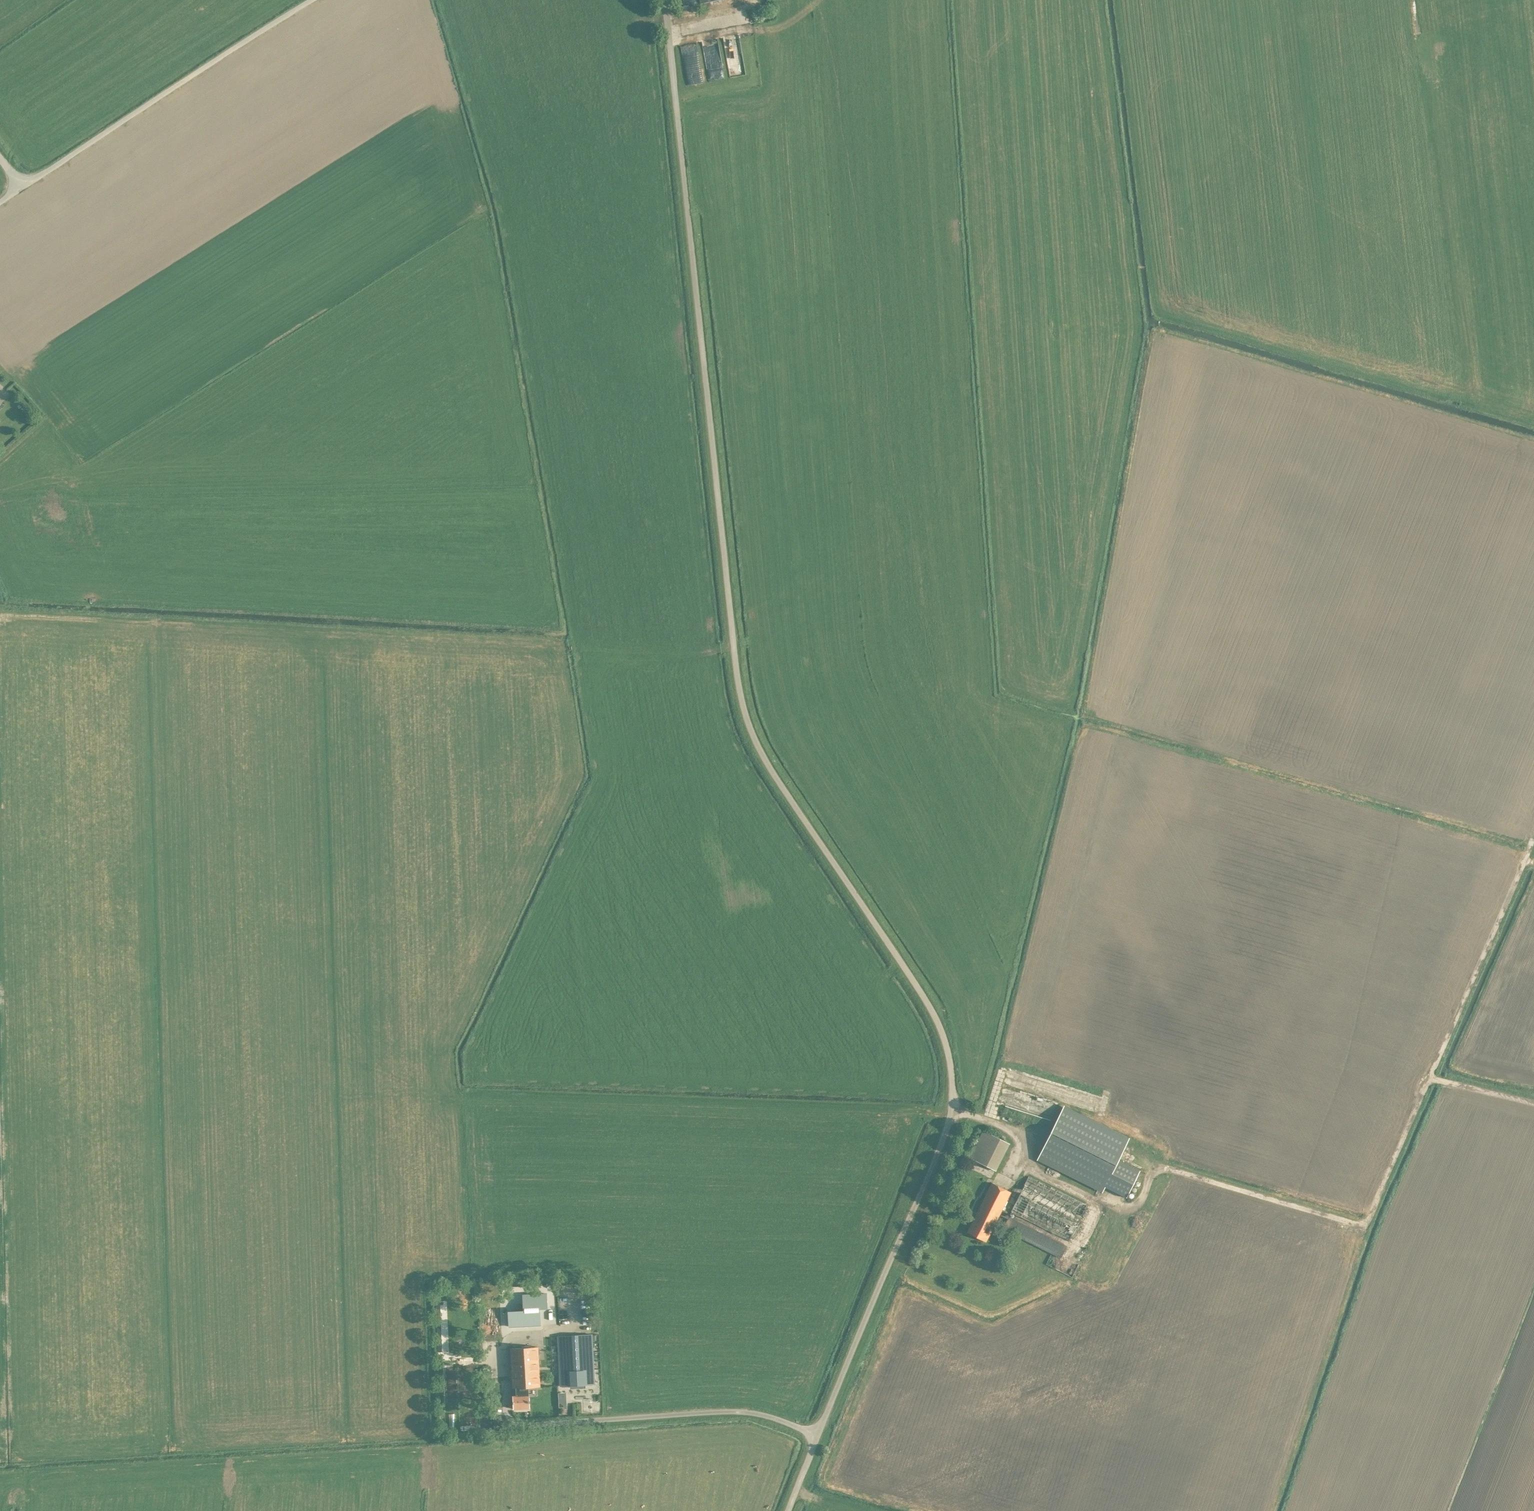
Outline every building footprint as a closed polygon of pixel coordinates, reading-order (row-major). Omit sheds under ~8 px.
[(704,77),(703,65),(692,66),(693,77),(704,77)] [(1127,1138),(1104,1126),(1062,1106),(1037,1157),(1102,1189),(1104,1185),(1125,1196),(1139,1169),(1117,1158),(1127,1138)] [(994,1169),(1008,1142),(982,1129),(968,1156),(994,1169)] [(1010,1210),(1068,1239),(1086,1203),(1028,1174),(1010,1210)] [(966,1231),(985,1240),(1010,1190),(991,1181),(966,1231)] [(1001,1227),(1060,1256),(1066,1245),(1007,1215),(1001,1227)] [(1121,1222),(1113,1239),(1122,1244),(1130,1226),(1121,1222)] [(1116,1252),(1120,1243),(1114,1241),(1111,1250),(1116,1252)] [(545,1292),(522,1293),(523,1311),(507,1312),(508,1325),(539,1323),(538,1306),(546,1305),(545,1292)] [(593,1383),(591,1333),(557,1335),(560,1385),(570,1384),(570,1387),(584,1386),(584,1383),(593,1383)] [(514,1394),(511,1394),(512,1407),(529,1406),(529,1393),(528,1393),(528,1386),(539,1385),(537,1345),(509,1346),(511,1387),(514,1386),(514,1394)]
